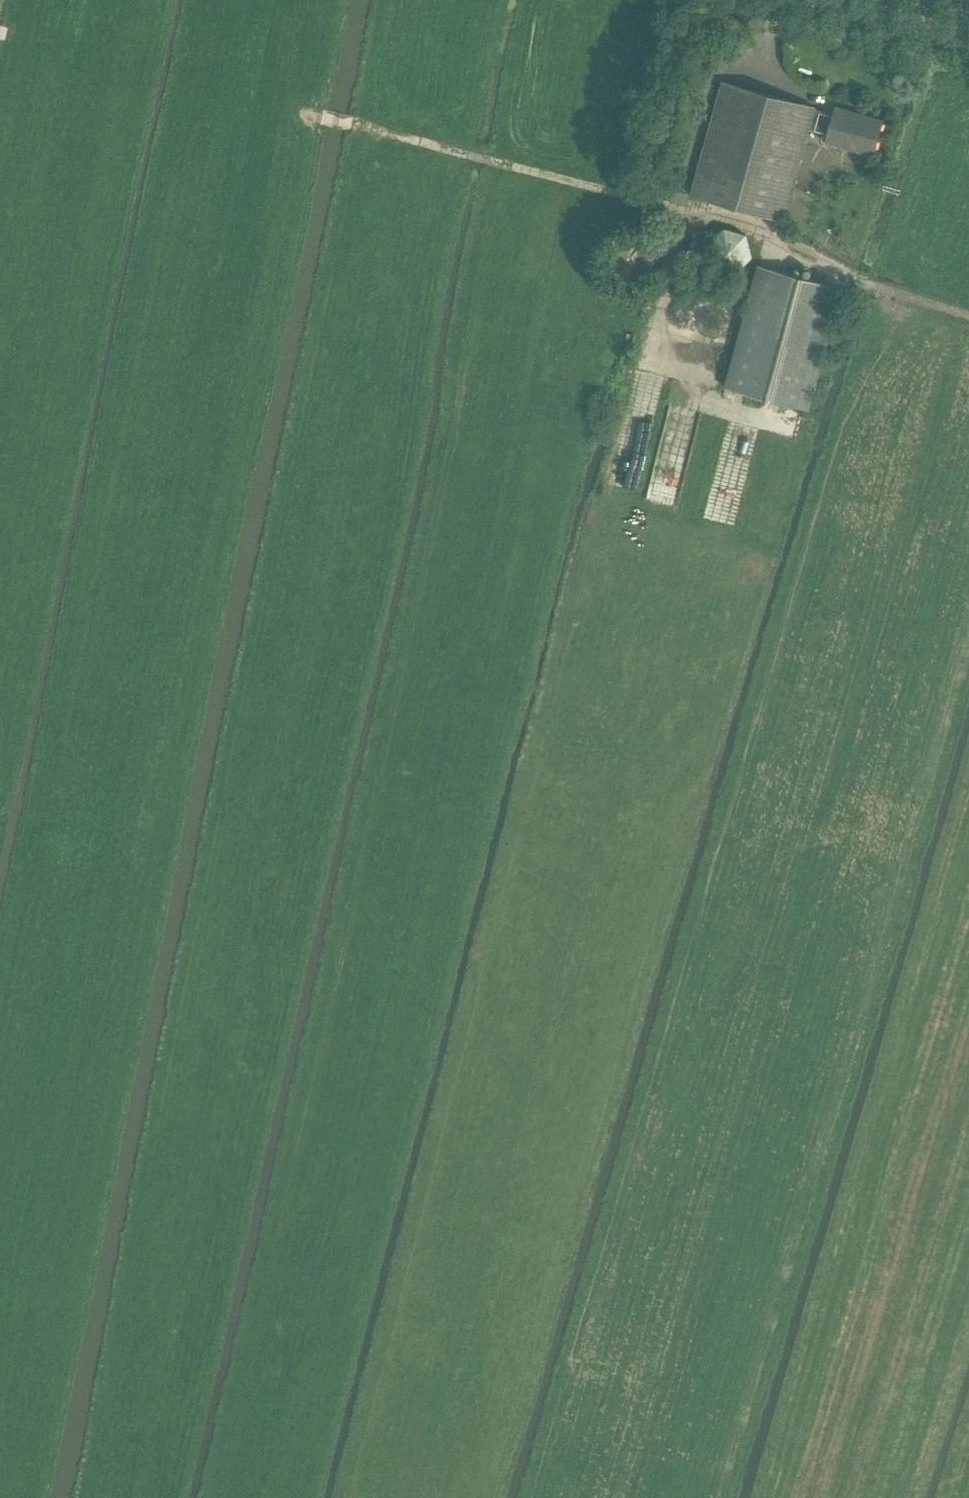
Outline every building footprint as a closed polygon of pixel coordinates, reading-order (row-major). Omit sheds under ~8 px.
[(826,142),(873,155),(882,120),(836,107),(834,115),(814,110),(815,108),(722,82),(691,195),(784,220),(809,129),(828,134),(826,142)] [(724,230),(708,245),(714,266),(734,271),(750,256),(744,236),(724,230)] [(758,266),(725,387),(809,410),(842,289),(758,266)]
